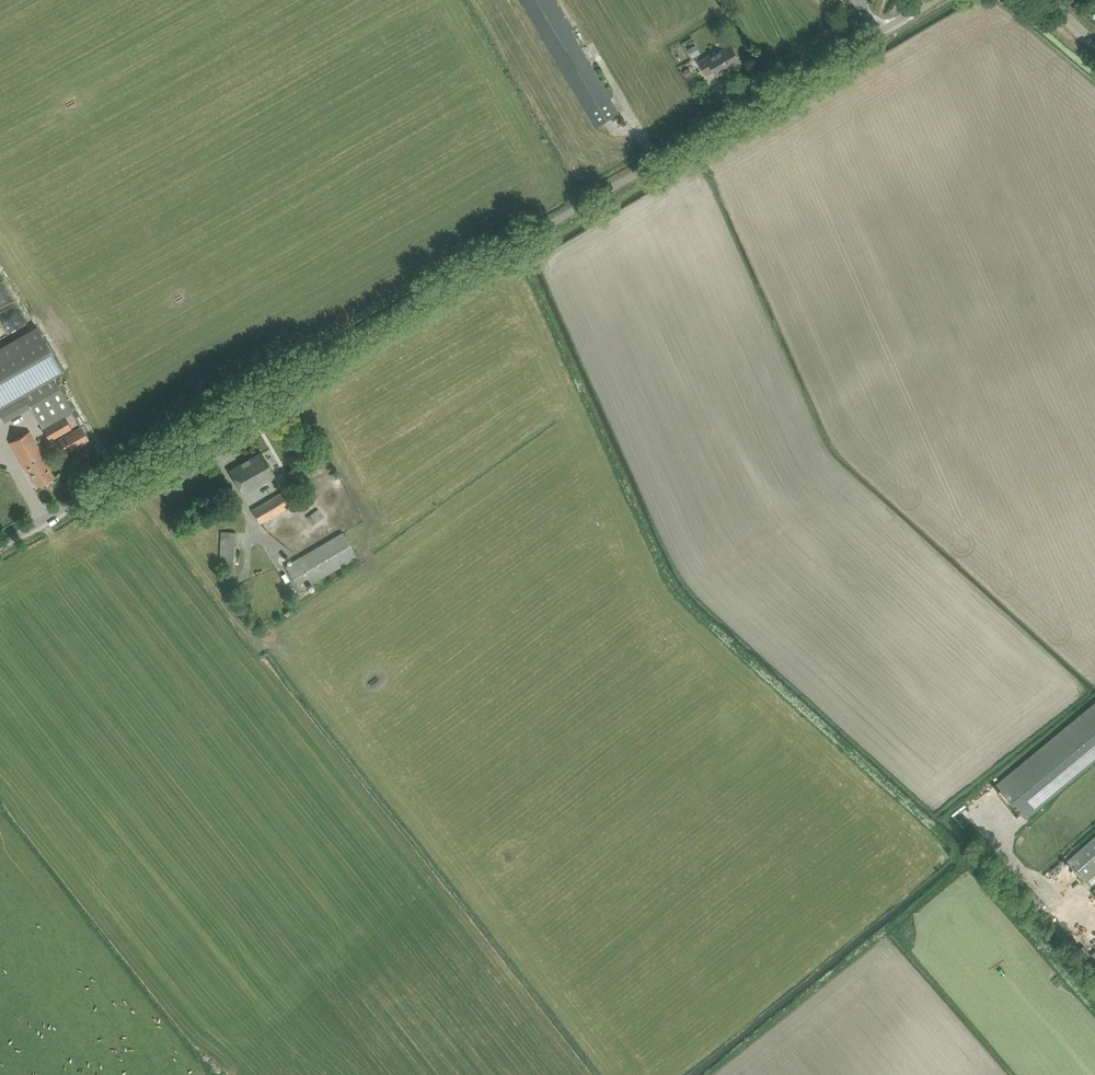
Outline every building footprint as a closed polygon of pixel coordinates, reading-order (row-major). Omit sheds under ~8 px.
[(693,58),(701,53),(695,44),(688,49),(693,58)] [(699,62),(701,65),(707,75),(715,70),(718,76),(742,62),(732,45),(717,53),(716,52),(699,62)] [(5,421),(31,406),(44,428),(73,411),(53,378),(62,373),(63,372),(44,340),(37,328),(0,350),(0,412),(5,421)] [(65,416),(44,429),(51,441),(72,428),(65,416)] [(90,440),(81,426),(57,441),(66,455),(90,440)] [(55,477),(50,468),(46,461),(47,461),(30,431),(10,442),(27,472),(29,471),(38,487),(55,477)] [(275,476),(267,462),(261,453),(230,471),(244,495),(275,476)] [(262,523),(290,505),(281,492),(253,510),(262,523)] [(319,508),(308,516),(314,525),(325,517),(319,508)] [(223,532),(222,561),(225,562),(225,576),(235,576),(237,533),(223,532)] [(286,566),(300,590),(357,557),(343,533),(286,566)] [(997,784),(1001,788),(997,792),(1017,815),(1021,812),(1026,818),(1094,761),(1094,702),(997,784)] [(1067,861),(1084,880),(1094,871),(1094,836),(1067,861)]
